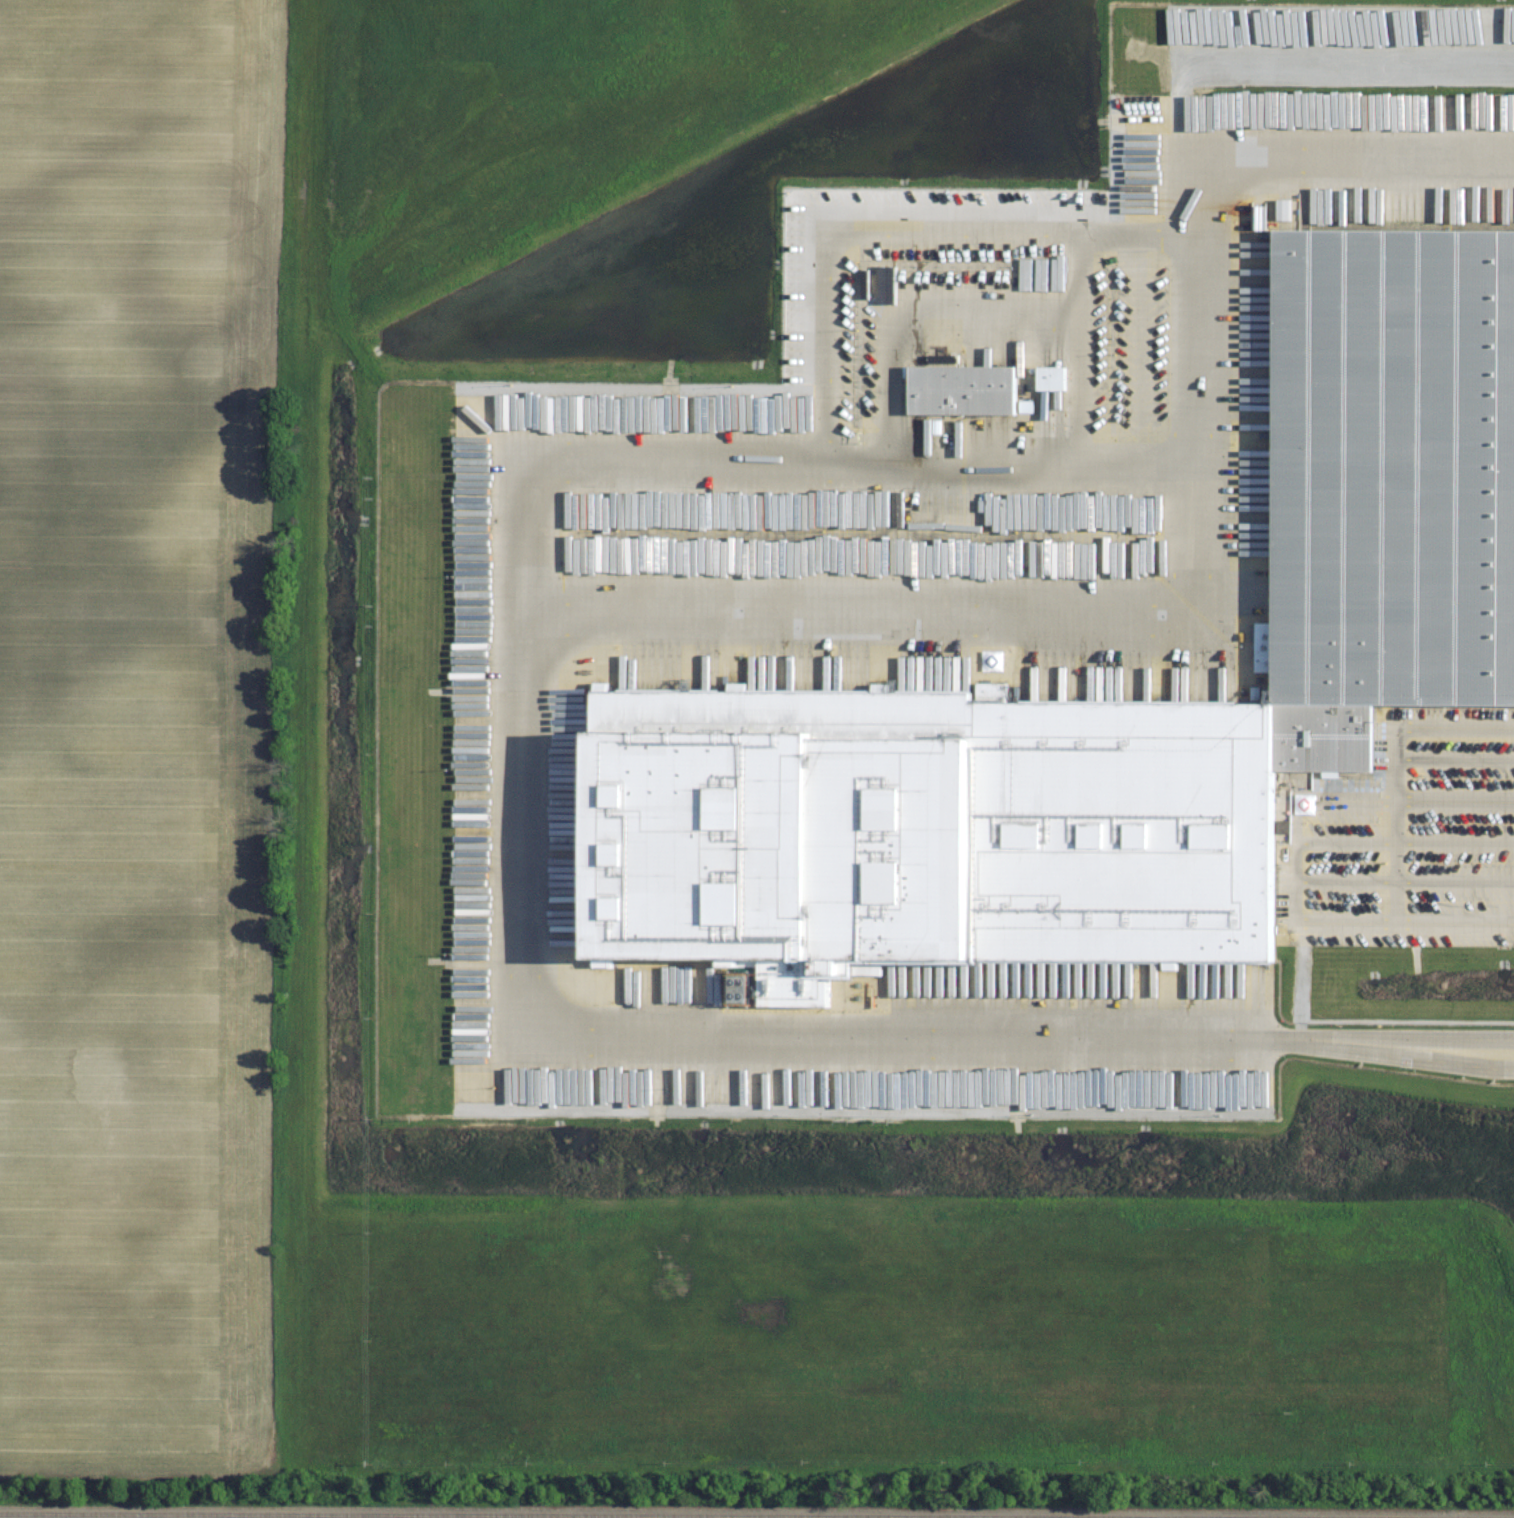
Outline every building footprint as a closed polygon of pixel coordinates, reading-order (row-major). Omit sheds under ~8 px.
[(593,964),(743,964),(743,998),(769,1006),(833,1006),(841,979),(866,979),(870,968),(879,964),(1290,963),(1290,772),(1380,772),(1380,705),(1513,705),(1513,229),(1277,229),(1277,590),(1253,670),(1272,676),(1272,695),(592,695),(593,964)] [(912,412),(1026,411),(1026,363),(962,364),(962,359),(949,359),(949,354),(937,354),(937,364),(905,364),(905,378),(911,378),(912,412)] [(1074,389),(1074,365),(1040,365),(1040,389),(1057,389),(1057,406),(1065,406),(1065,389),(1074,389)]
